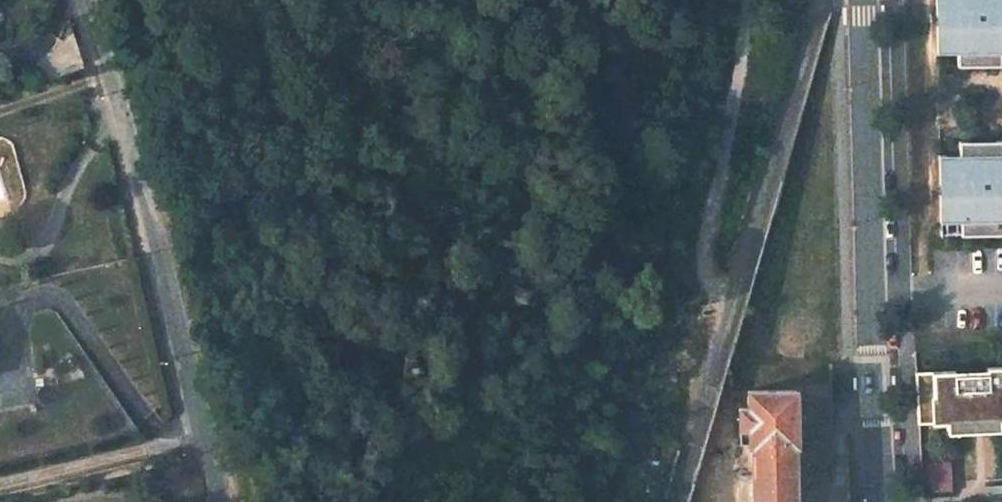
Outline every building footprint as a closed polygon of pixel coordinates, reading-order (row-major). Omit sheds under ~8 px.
[(938,62),(958,62),(958,75),(1001,74),(1001,46),(1001,0),(936,0),(938,62)] [(69,37),(37,52),(51,80),(83,65),(69,37)] [(960,150),(960,163),(940,164),(942,228),(963,229),(962,242),(1001,243),(1001,149),(960,150)] [(914,371),(917,422),(946,421),(973,420),(981,419),(999,418),(1001,418),(1001,367),(914,371)] [(749,392),(749,409),(737,409),(737,429),(739,429),(740,441),(750,441),(751,501),(782,501),(781,444),(791,443),(795,443),(794,390),(749,392)] [(999,418),(981,419),(982,429),(1000,428),(999,418)] [(973,420),(946,421),(946,431),(973,430),(973,420)] [(781,444),(782,501),(792,501),(791,443),(781,444)] [(949,460),(926,461),(928,491),(951,490),(949,460)]
